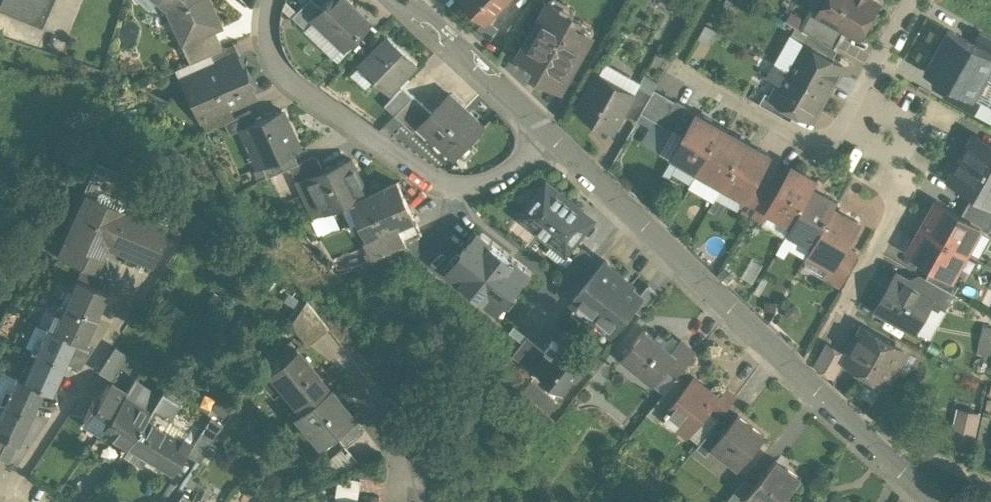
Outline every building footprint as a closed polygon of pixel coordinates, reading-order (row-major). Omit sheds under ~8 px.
[(0,7),(0,12),(41,31),(55,0),(3,0),(0,7)] [(172,11),(171,12),(186,46),(187,48),(215,35),(221,32),(207,0),(159,0),(172,11)] [(321,13),(322,14),(314,24),(314,25),(343,53),(370,25),(344,0),(333,0),(322,12),(321,13)] [(464,2),(462,4),(471,13),(473,10),(486,23),(507,0),(462,0),(464,2)] [(874,0),(832,0),(824,14),(824,16),(847,28),(860,36),(878,2),(874,0)] [(561,8),(549,1),(517,58),(537,69),(534,73),(542,78),(541,80),(562,92),(592,38),(584,33),(582,28),(571,22),(570,18),(562,13),(561,8)] [(311,2),(293,21),(306,34),(314,25),(314,24),(322,14),(321,13),(322,12),(311,2)] [(847,28),(824,16),(824,14),(813,8),(801,29),(808,33),(836,49),(847,28)] [(948,29),(936,49),(986,78),(990,69),(990,53),(973,43),(948,29)] [(980,31),(973,43),(990,53),(990,37),(980,31)] [(836,49),(808,33),(802,44),(832,61),(838,50),(836,49)] [(215,35),(187,48),(186,46),(181,49),(191,70),(211,60),(224,54),(215,35)] [(386,41),(359,70),(388,98),(415,68),(386,41)] [(832,61),(802,44),(787,71),(827,93),(842,67),(832,61)] [(986,78),(936,49),(924,70),(950,85),(974,98),(975,98),(986,78)] [(224,54),(211,60),(216,71),(235,63),(236,64),(241,62),(235,50),(224,54)] [(216,71),(192,82),(200,100),(193,103),(203,127),(229,115),(254,104),(236,64),(235,63),(216,71)] [(827,93),(787,71),(772,96),(772,98),(796,111),(812,120),(827,93)] [(632,94),(599,76),(579,112),(612,131),(622,113),(633,95),(632,94)] [(653,94),(637,85),(632,94),(633,95),(622,113),(637,121),(641,115),(653,94)] [(974,98),(950,85),(943,97),(974,114),(982,101),(975,98),(974,98)] [(653,94),(641,115),(651,121),(665,96),(654,90),(653,94)] [(402,91),(383,111),(393,121),(412,101),(402,91)] [(772,96),(766,92),(759,104),(790,122),(796,111),(772,98),(772,96)] [(675,102),(665,96),(651,121),(662,127),(675,102)] [(430,118),(420,128),(421,129),(454,161),(482,132),(448,99),(430,118)] [(430,118),(412,101),(393,121),(412,139),(421,129),(420,128),(430,118)] [(686,107),(675,102),(662,127),(672,132),(686,107)] [(686,107),(672,132),(684,138),(698,114),(686,107)] [(723,128),(698,114),(684,138),(675,155),(700,169),(723,128)] [(229,115),(203,127),(209,138),(226,130),(234,126),(229,115)] [(234,126),(226,130),(231,141),(242,136),(248,133),(257,129),(252,118),(234,126)] [(257,129),(248,133),(264,168),(278,162),(281,167),(294,161),(301,158),(290,134),(289,134),(282,118),(257,129)] [(747,141),(723,128),(700,169),(724,183),(747,141)] [(974,135),(962,157),(990,173),(990,144),(974,135)] [(749,142),(747,141),(724,183),(723,185),(744,197),(746,198),(757,179),(771,154),(757,147),(756,148),(748,144),(749,142)] [(962,157),(950,179),(974,193),(990,202),(990,173),(962,157)] [(281,167),(278,162),(264,168),(261,170),(269,186),(290,176),(299,172),(294,161),(281,167)] [(299,172),(290,176),(298,192),(307,188),(306,187),(321,180),(314,165),(299,172)] [(817,180),(792,167),(779,191),(770,207),(771,208),(768,212),(792,225),(813,187),(817,180)] [(321,180),(306,187),(307,188),(298,192),(313,227),(351,211),(366,204),(349,168),(321,180)] [(768,186),(757,179),(746,198),(744,197),(740,205),(753,212),(768,186)] [(779,191),(768,186),(753,212),(765,219),(768,212),(771,208),(770,207),(779,191)] [(838,201),(813,187),(792,225),(789,231),(813,244),(834,208),(838,201)] [(546,189),(519,224),(564,258),(572,248),(558,238),(577,214),(564,204),(565,204),(546,189)] [(366,204),(351,211),(368,248),(402,233),(412,228),(395,191),(366,204)] [(974,193),(968,203),(990,216),(990,202),(974,193)] [(119,214),(84,198),(76,216),(81,218),(71,239),(90,248),(95,237),(152,264),(166,233),(167,230),(166,230),(122,209),(119,214)] [(962,216),(937,202),(923,227),(967,252),(981,228),(982,227),(962,216)] [(968,203),(962,216),(982,227),(981,228),(989,232),(990,229),(990,216),(968,203)] [(813,244),(807,257),(829,269),(832,265),(833,265),(844,246),(858,221),(834,208),(813,244)] [(198,215),(174,212),(166,230),(167,230),(166,233),(182,240),(198,215)] [(577,214),(558,238),(572,248),(591,224),(578,213),(577,214)] [(967,252),(923,227),(909,252),(933,265),(954,277),(954,276),(967,252)] [(402,233),(368,248),(370,252),(363,255),(369,267),(419,244),(413,231),(403,236),(402,233)] [(454,274),(447,284),(492,318),(499,309),(502,311),(520,288),(517,286),(523,278),(478,243),(472,251),(469,249),(460,261),(455,257),(447,268),(454,274)] [(844,246),(833,265),(832,265),(829,269),(825,278),(838,285),(856,253),(844,246)] [(580,254),(558,282),(569,292),(591,263),(580,254)] [(103,275),(82,265),(77,276),(98,285),(103,275)] [(954,277),(933,265),(926,278),(948,291),(954,294),(962,280),(954,276),(954,277)] [(604,266),(571,308),(610,338),(630,313),(641,299),(640,298),(630,291),(632,288),(604,266)] [(916,286),(896,275),(877,310),(916,332),(931,303),(926,300),(928,295),(915,287),(916,286)] [(98,285),(77,276),(66,302),(97,316),(109,290),(98,285)] [(926,278),(921,276),(916,286),(915,287),(928,295),(926,300),(931,303),(938,307),(948,291),(926,278)] [(657,298),(647,290),(640,298),(641,299),(630,313),(640,320),(657,298)] [(328,326),(305,298),(290,322),(307,343),(328,326)] [(97,316),(66,302),(54,327),(76,337),(85,341),(97,316)] [(54,327),(47,324),(35,349),(64,363),(76,337),(54,327)] [(982,330),(978,356),(990,357),(990,331),(982,330)] [(904,353),(865,332),(847,363),(886,384),(904,353)] [(670,355),(643,335),(622,361),(654,386),(669,367),(675,359),(670,355)] [(695,356),(679,344),(670,355),(675,359),(669,367),(680,375),(695,356)] [(115,345),(99,370),(110,377),(126,352),(115,345)] [(328,385),(295,345),(267,367),(300,407),(327,385),(328,385)] [(545,362),(525,347),(510,366),(531,382),(533,379),(532,379),(545,362)] [(844,357),(826,347),(814,369),(832,379),(844,357)] [(64,363),(35,349),(23,377),(43,386),(52,390),(64,363)] [(581,373),(551,349),(544,358),(547,360),(545,362),(532,379),(533,379),(560,400),(581,373)] [(23,377),(16,374),(3,401),(30,413),(43,386),(23,377)] [(159,395),(134,377),(124,393),(123,394),(148,411),(159,395)] [(718,400),(692,380),(661,420),(683,438),(704,410),(709,414),(719,401),(718,400)] [(124,393),(108,382),(97,400),(93,398),(83,417),(100,429),(123,394),(124,393)] [(300,407),(295,412),(304,423),(310,418),(326,437),(334,431),(353,416),(339,399),(339,398),(338,398),(332,391),(333,391),(332,390),(327,385),(300,407)] [(735,399),(724,391),(718,400),(719,401),(709,414),(718,421),(735,399)] [(148,411),(123,394),(100,429),(111,437),(110,439),(124,448),(145,416),(148,411)] [(148,411),(145,416),(156,424),(170,402),(159,395),(148,411)] [(3,401),(0,408),(0,432),(7,436),(18,440),(30,413),(3,401)] [(980,417),(957,411),(950,443),(973,448),(980,417)] [(156,424),(145,416),(124,448),(140,458),(143,451),(170,469),(186,444),(156,424)] [(364,429),(353,416),(334,431),(345,445),(364,429)] [(719,439),(711,450),(712,451),(738,471),(764,438),(737,417),(719,439)] [(210,418),(187,452),(198,459),(221,425),(210,418)] [(719,439),(710,432),(697,449),(707,457),(712,451),(711,450),(719,439)] [(7,436),(0,452),(0,456),(9,461),(18,441),(18,440),(7,436)] [(746,500),(747,500),(749,501),(786,501),(800,482),(775,462),(752,492),(746,500)] [(359,478),(337,474),(334,496),(356,500),(359,478)] [(730,501),(745,501),(747,500),(746,500),(752,492),(743,485),(730,501)] [(175,501),(196,501),(181,492),(175,501)]
